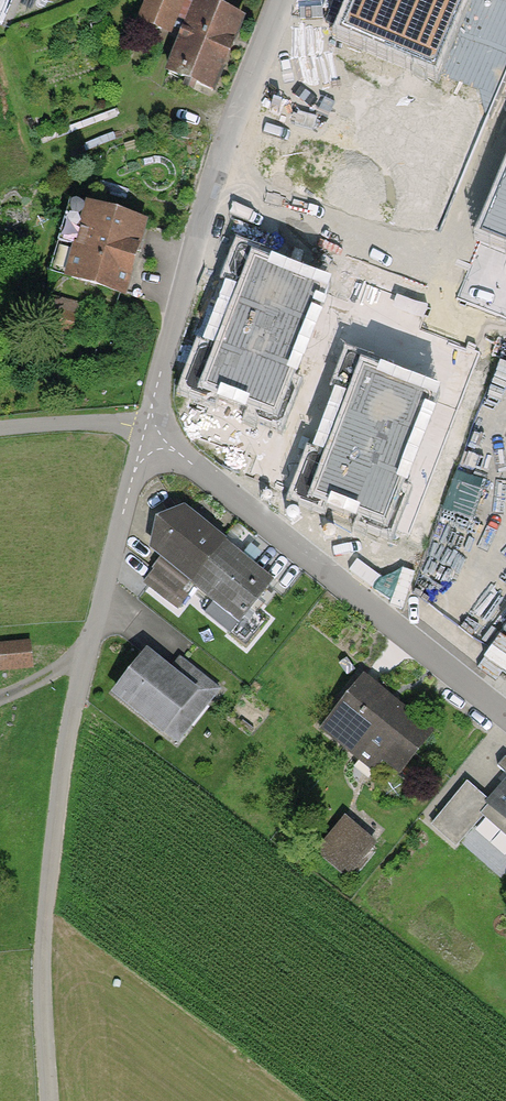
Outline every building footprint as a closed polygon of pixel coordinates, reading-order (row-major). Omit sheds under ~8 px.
[(187,30),(170,71),(188,79),(185,85),(193,88),(195,82),(213,89),(242,19),(197,0),(150,0),(141,20),(167,31),(171,23),(187,30)] [(466,12),(471,0),(435,0),(466,12)] [(296,95),(266,180),(354,210),(383,125),(296,95)] [(497,181),(505,185),(505,159),(497,181)] [(147,222),(85,207),(67,282),(129,296),(147,222)] [(44,313),(77,322),(83,298),(51,290),(44,313)] [(374,383),(468,405),(482,347),(422,333),(419,347),(385,339),(374,383)] [(449,448),(464,412),(438,402),(423,437),(449,448)] [(393,464),(380,495),(395,501),(382,532),(411,544),(449,449),(373,419),(360,451),(393,464)] [(275,581),(185,512),(151,557),(241,625),(275,581)] [(0,642),(0,646),(2,671),(35,669),(33,640),(0,642)] [(202,690),(148,648),(113,694),(167,736),(202,690)] [(433,734),(360,681),(324,731),(396,784),(433,734)] [(489,801),(505,816),(505,782),(489,801)] [(349,814),(319,850),(349,875),(379,838),(349,814)]
